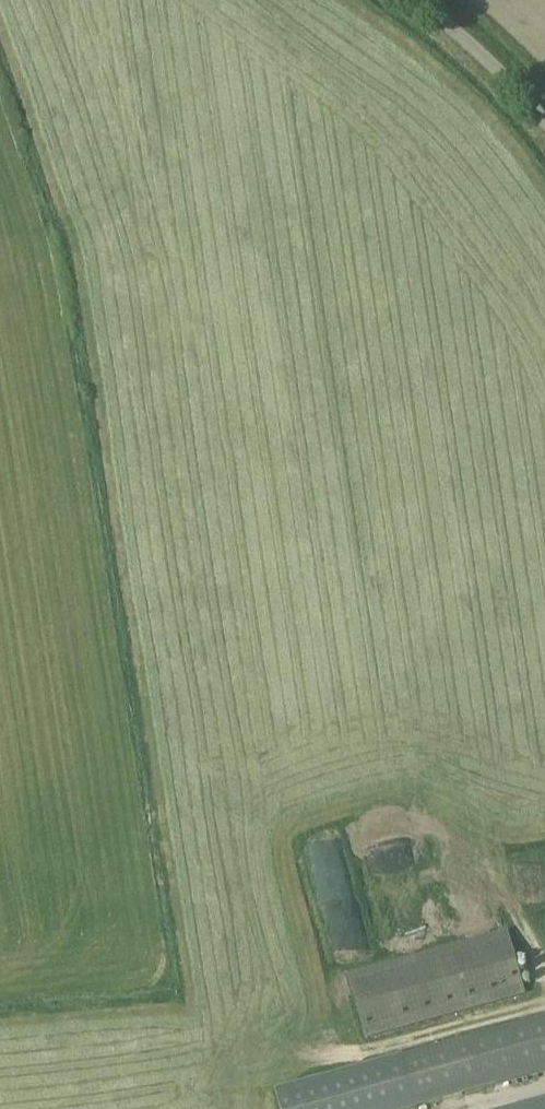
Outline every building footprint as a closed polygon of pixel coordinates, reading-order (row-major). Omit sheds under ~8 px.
[(348,975),(366,1039),(527,995),(509,930),(348,975)] [(276,1092),(280,1108),(411,1108),(544,1072),(544,1018),(276,1092)] [(509,1108),(544,1108),(544,1099),(509,1108)]
